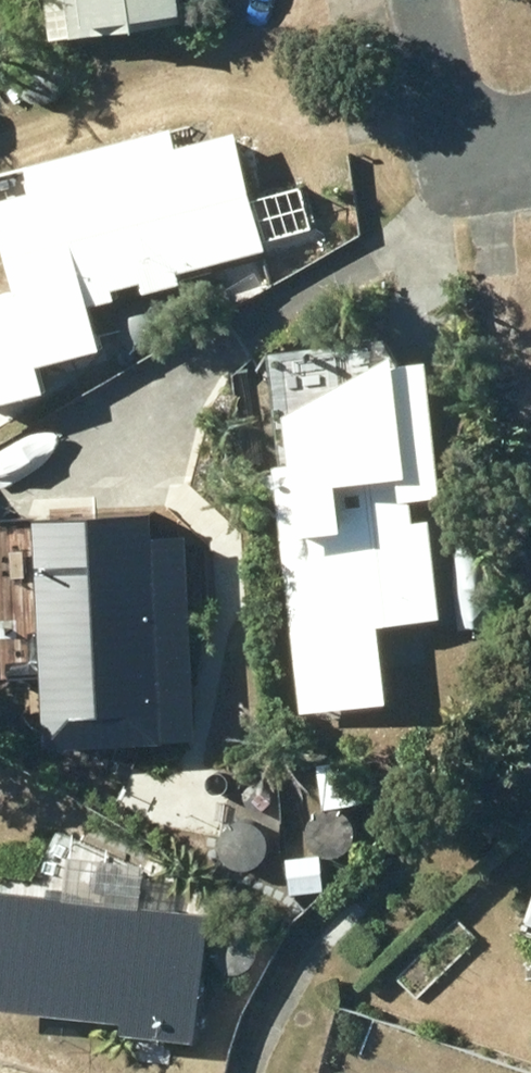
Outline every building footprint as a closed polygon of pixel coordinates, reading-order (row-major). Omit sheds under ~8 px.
[(48,33),(176,17),(174,0),(44,0),(48,33)] [(165,121),(25,159),(61,295),(145,272),(148,282),(177,274),(174,265),(260,242),(230,129),(171,144),(165,121)] [(383,327),(276,388),(289,522),(317,519),(327,624),(437,615),(425,488),(434,487),(421,350),(397,353),(396,343),(383,327)] [(0,378),(0,415),(54,389),(40,358),(0,378)] [(3,669),(38,667),(42,741),(191,734),(181,531),(69,536),(67,511),(4,514),(0,519),(0,599),(3,669)] [(271,642),(275,701),(309,699),(305,640),(271,642)] [(275,748),(276,800),(353,799),(353,784),(372,783),(371,755),(352,755),(352,770),(310,771),(310,748),(275,748)] [(193,1026),(207,906),(134,897),(137,870),(107,867),(104,893),(9,882),(0,961),(0,1003),(193,1026)]
